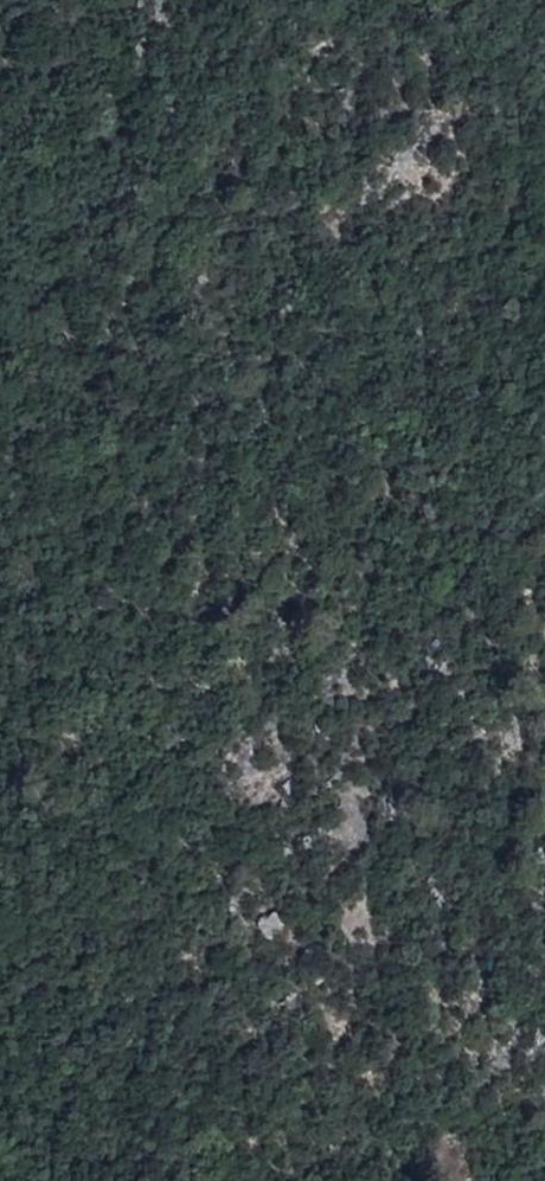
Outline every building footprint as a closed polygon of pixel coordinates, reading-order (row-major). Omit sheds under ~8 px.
[(265,936),(284,926),(275,908),(256,917),(265,936)]
